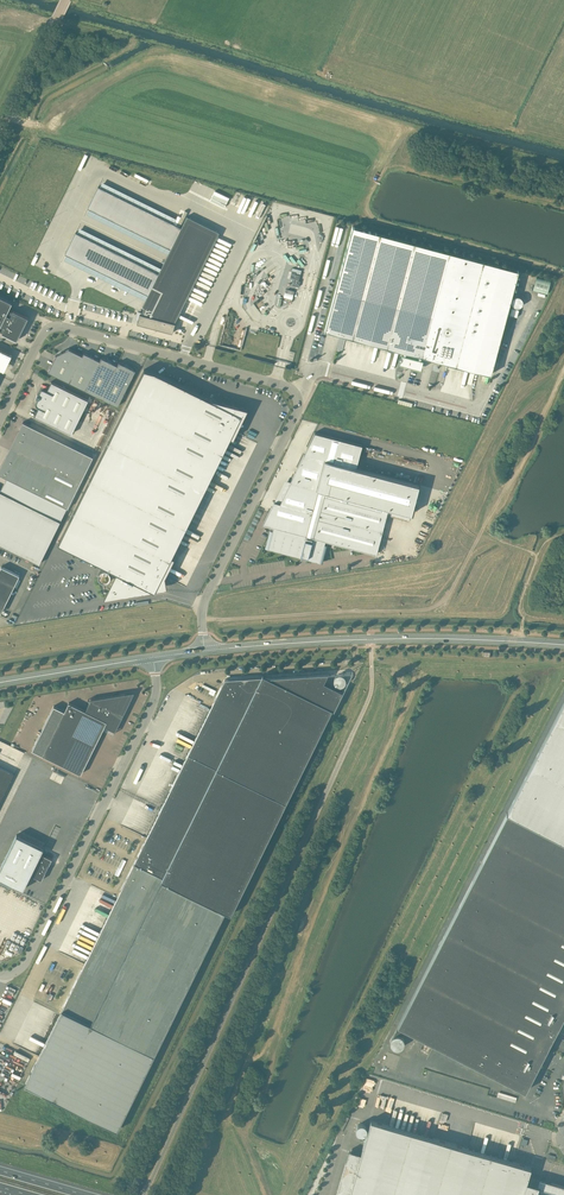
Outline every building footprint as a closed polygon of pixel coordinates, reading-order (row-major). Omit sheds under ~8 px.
[(73,187),(71,186),(73,182),(75,183),(77,178),(74,176),(67,190),(70,191),(73,187)] [(76,232),(65,254),(148,295),(142,306),(145,307),(142,314),(140,313),(137,323),(172,332),(173,332),(175,323),(174,322),(174,321),(175,322),(219,232),(187,216),(181,227),(98,186),(88,208),(171,249),(159,273),(76,232)] [(325,330),(404,351),(406,352),(419,355),(422,356),(491,374),(518,270),(353,226),(325,330)] [(290,278),(294,279),(292,285),(299,286),(300,281),(299,280),(300,275),(295,273),(296,272),(292,271),(290,278)] [(536,277),(533,289),(547,293),(551,281),(536,277)] [(284,300),(291,302),(294,291),(288,289),(284,300)] [(0,296),(0,331),(3,332),(2,333),(17,340),(28,317),(13,310),(13,311),(9,309),(12,302),(0,296)] [(512,307),(510,315),(517,317),(519,309),(512,307)] [(81,315),(79,322),(93,326),(95,318),(81,315)] [(11,354),(0,348),(0,365),(4,367),(10,355),(11,356),(12,355),(10,354),(11,354)] [(51,373),(69,382),(82,355),(69,348),(56,355),(48,371),(51,373)] [(406,352),(404,351),(403,354),(402,354),(401,356),(401,357),(399,357),(398,360),(400,360),(400,361),(399,363),(421,369),(423,360),(421,359),(422,356),(419,355),(418,359),(405,355),(406,352)] [(82,355),(69,382),(85,390),(100,360),(84,352),(82,355)] [(85,390),(101,398),(117,365),(101,357),(100,360),(85,390)] [(119,362),(117,365),(101,398),(118,406),(134,374),(136,370),(119,362)] [(155,372),(144,369),(58,543),(108,568),(107,569),(106,569),(105,569),(104,569),(103,569),(102,569),(101,570),(100,571),(99,572),(99,573),(98,574),(98,575),(99,577),(101,590),(101,591),(102,591),(102,592),(103,593),(104,594),(105,594),(106,594),(104,598),(152,590),(154,591),(155,589),(167,587),(165,576),(174,557),(172,556),(230,436),(233,438),(248,408),(209,398),(209,399),(155,372)] [(52,381),(51,381),(46,391),(43,390),(43,389),(42,389),(42,390),(41,390),(41,391),(39,395),(37,394),(36,397),(39,398),(37,402),(37,403),(37,404),(37,405),(38,405),(39,406),(34,416),(35,416),(71,434),(88,400),(51,382),(52,381)] [(14,442),(20,445),(14,457),(8,454),(0,470),(0,474),(7,478),(0,491),(60,521),(67,507),(68,508),(80,482),(93,456),(23,422),(23,423),(14,442)] [(362,445),(315,432),(280,503),(274,501),(263,523),(273,526),(272,530),(270,529),(265,546),(302,556),(302,555),(307,556),(307,557),(323,561),(327,544),(325,544),(326,540),(376,554),(387,514),(409,520),(411,514),(419,484),(356,468),(362,445)] [(39,564),(60,521),(0,491),(0,544),(39,564)] [(1,613),(19,575),(1,566),(0,568),(0,612),(1,613)] [(133,866),(225,911),(231,914),(332,709),(334,710),(333,710),(334,710),(344,691),(343,690),(343,691),(324,682),(328,673),(329,673),(329,672),(267,676),(263,674),(262,676),(225,679),(133,866)] [(346,681),(346,680),(346,679),(345,678),(345,677),(344,676),(343,675),(341,674),(340,674),(339,674),(338,674),(337,675),(336,675),(335,676),(335,677),(334,678),(334,679),(334,680),(334,681),(334,682),(335,683),(335,684),(336,685),(337,685),(338,686),(339,686),(340,686),(341,686),(343,685),(344,684),(345,683),(345,682),(346,681)] [(54,705),(32,749),(43,755),(81,774),(104,726),(115,731),(130,700),(125,693),(91,699),(86,710),(69,702),(65,711),(54,705)] [(507,813),(506,812),(506,813),(507,813),(398,1025),(393,1036),(391,1038),(391,1039),(390,1041),(390,1042),(391,1043),(391,1045),(392,1046),(393,1047),(394,1047),(395,1048),(397,1048),(398,1048),(399,1048),(401,1047),(402,1047),(403,1046),(403,1045),(404,1043),(404,1042),(404,1041),(404,1039),(403,1038),(403,1037),(402,1036),(405,1029),(525,1091),(540,1062),(542,1062),(542,1057),(563,1015),(563,702),(507,813)] [(0,766),(0,807),(16,773),(0,766)] [(17,834),(0,868),(0,877),(23,889),(31,872),(33,873),(32,875),(42,880),(52,858),(46,856),(48,853),(42,850),(44,847),(17,834)] [(225,911),(133,866),(25,1084),(60,1101),(117,1130),(155,1054),(225,911)] [(371,1119),(361,1153),(349,1150),(336,1194),(563,1194),(563,1185),(539,1178),(538,1181),(528,1177),(531,1166),(371,1119)] [(366,1126),(366,1125),(365,1125),(365,1124),(364,1123),(363,1123),(362,1123),(361,1123),(360,1123),(359,1124),(358,1124),(357,1125),(357,1126),(356,1127),(356,1128),(356,1129),(356,1130),(357,1131),(358,1132),(359,1133),(360,1133),(361,1133),(362,1133),(363,1133),(364,1132),(365,1132),(365,1131),(366,1130),(366,1129),(367,1128),(367,1127),(366,1126)]
